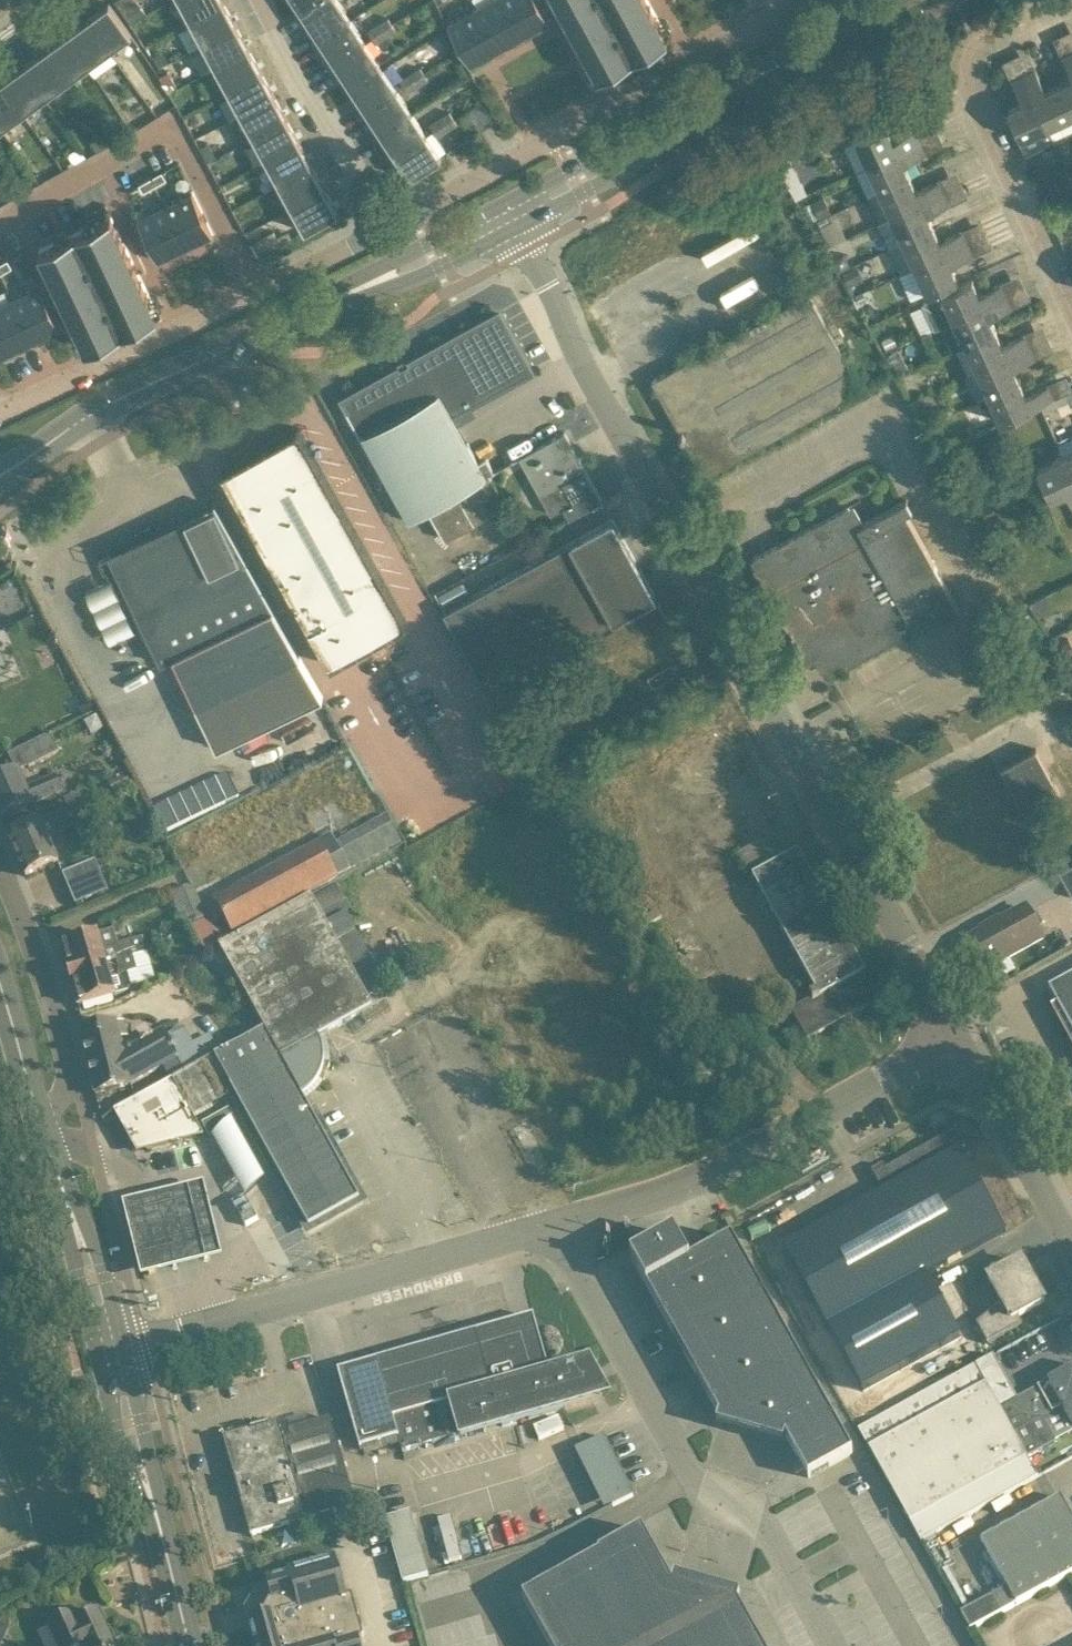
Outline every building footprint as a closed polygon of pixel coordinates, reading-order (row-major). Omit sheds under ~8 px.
[(138,0),(117,0),(132,21),(147,12),(138,0)] [(191,18),(223,0),(181,0),(191,18)] [(203,41),(237,23),(225,0),(223,0),(191,18),(203,41)] [(328,0),(296,0),(305,15),(324,3),(328,0)] [(324,3),(305,15),(320,37),(351,17),(340,0),(328,0),(324,3)] [(498,49),(524,35),(505,0),(487,0),(475,7),(498,49)] [(524,35),(550,20),(539,0),(505,0),(524,35)] [(599,74),(669,36),(649,0),(559,0),(599,74)] [(132,33),(110,1),(90,16),(113,47),(132,33)] [(492,52),(498,49),(475,7),(448,21),(471,63),(492,52)] [(113,47),(90,16),(68,31),(91,63),(111,48),(113,47)] [(389,16),(379,22),(387,35),(397,28),(389,16)] [(335,60),(366,40),(351,17),(320,37),(335,60)] [(379,22),(369,29),(377,41),(387,35),(379,22)] [(203,41),(216,65),(250,46),(237,23),(203,41)] [(91,63),(68,31),(46,47),(69,79),(89,64),(91,63)] [(381,62),(366,40),(335,60),(350,83),(381,62)] [(216,65),(229,88),(262,70),(250,46),(216,65)] [(69,79),(46,47),(25,63),(47,94),(69,79)] [(1063,55),(1071,73),(1071,51),(1063,55)] [(383,66),(381,62),(350,83),(365,107),(396,86),(383,66)] [(47,94),(25,63),(3,79),(25,110),(47,94)] [(421,65),(411,72),(419,84),(429,78),(421,65)] [(1071,114),(1071,110),(1059,83),(1046,89),(1036,68),(1024,73),(1048,125),(1071,114)] [(169,69),(160,74),(169,90),(178,85),(169,69)] [(275,93),(262,70),(229,88),(242,112),(275,93)] [(411,72),(401,78),(409,91),(419,84),(411,72)] [(1055,139),(1048,125),(1024,73),(1013,78),(1023,100),(1009,107),(1022,137),(1020,138),(1026,152),(1055,139)] [(1059,83),(1071,110),(1071,77),(1059,83)] [(3,79),(0,81),(0,121),(4,126),(25,110),(3,79)] [(396,86),(365,107),(381,130),(412,110),(396,86)] [(275,93),(242,112),(255,135),(288,117),(275,93)] [(468,109),(475,119),(478,124),(481,129),(482,128),(483,128),(492,122),(493,121),(494,120),(481,100),(468,108),(468,109)] [(396,153),(427,133),(412,110),(381,130),(396,153)] [(440,116),(448,129),(458,122),(450,110),(440,116)] [(440,116),(430,123),(438,135),(448,129),(440,116)] [(255,135),(267,159),(301,140),(288,117),(255,135)] [(857,138),(869,163),(920,139),(915,128),(894,138),(887,124),(857,138)] [(396,153),(411,177),(442,156),(427,133),(396,153)] [(926,151),(920,139),(869,163),(881,189),(911,175),(904,162),(926,151)] [(210,140),(200,145),(208,160),(218,155),(210,140)] [(301,140),(267,159),(280,182),(313,164),(301,140)] [(68,152),(75,161),(87,155),(79,145),(68,152)] [(785,156),(777,160),(785,175),(796,169),(788,154),(785,156)] [(280,182),(293,206),(326,187),(313,164),(280,182)] [(156,184),(167,177),(163,169),(151,176),(156,184)] [(1062,190),(1071,185),(1071,175),(1069,169),(1055,176),(1062,190)] [(911,175),(881,189),(868,195),(881,220),(893,214),(944,190),(939,179),(917,189),(911,175)] [(151,176),(139,182),(144,190),(156,184),(151,176)] [(801,179),(790,184),(797,197),(808,191),(801,179)] [(293,206),(295,210),(306,229),(339,211),(326,187),(293,206)] [(944,190),(893,214),(905,240),(934,226),(928,212),(950,202),(944,190)] [(166,204),(187,247),(214,234),(194,191),(166,204)] [(812,199),(820,217),(832,211),(824,194),(812,199)] [(166,204),(139,217),(159,260),(187,247),(166,204)] [(159,312),(112,214),(41,248),(88,346),(159,312)] [(825,224),(829,239),(845,236),(841,221),(825,224)] [(934,226),(905,240),(917,265),(968,241),(962,230),(941,240),(934,226)] [(277,236),(274,231),(273,230),(252,242),(258,253),(259,254),(265,250),(280,242),(277,236)] [(973,253),(968,241),(917,265),(929,291),(958,277),(951,263),(973,253)] [(1,272),(13,265),(8,257),(0,262),(0,269),(1,272)] [(849,284),(860,279),(854,265),(843,271),(849,284)] [(942,324),(956,317),(1007,294),(1001,282),(980,292),(973,278),(944,291),(923,301),(935,327),(942,324)] [(14,297),(34,340),(62,327),(41,284),(14,297)] [(856,293),(860,302),(868,298),(864,290),(856,293)] [(813,293),(653,370),(685,438),(699,439),(704,451),(703,463),(712,464),(740,451),(729,427),(731,393),(741,415),(740,433),(766,435),(846,397),(848,366),(813,293)] [(1007,294),(956,317),(942,324),(953,349),(968,343),(997,329),(991,315),(1012,305),(1007,294)] [(14,297),(0,303),(0,338),(7,353),(34,340),(14,297)] [(354,392),(343,398),(349,409),(409,518),(430,507),(447,536),(447,537),(473,522),(476,520),(481,517),(487,514),(479,498),(499,487),(491,472),(495,469),(487,456),(479,460),(458,423),(457,420),(469,414),(472,406),(470,403),(530,369),(505,323),(499,312),(488,317),(354,392)] [(968,343),(979,368),(1031,345),(1025,333),(1003,343),(997,329),(968,343)] [(893,333),(883,338),(887,348),(898,343),(893,333)] [(1036,356),(1031,345),(979,368),(991,394),(1021,381),(1014,366),(1036,356)] [(1027,394),(1021,381),(991,394),(1003,420),(1054,396),(1048,383),(1027,394)] [(1055,397),(1041,403),(1044,410),(1058,404),(1055,397)] [(299,425),(222,468),(331,662),(407,620),(396,599),(299,425)] [(565,505),(571,516),(603,498),(565,430),(521,455),(552,512),(565,505)] [(1064,454),(1039,466),(1053,496),(1067,490),(1071,500),(1071,471),(1064,454)] [(823,660),(824,661),(830,671),(845,663),(846,665),(906,631),(905,629),(932,614),(936,621),(961,607),(901,501),(860,524),(849,505),(819,522),(818,520),(752,557),(756,564),(754,565),(765,584),(766,583),(772,594),(771,595),(778,607),(779,606),(783,613),(781,614),(788,627),(790,626),(794,632),(792,633),(799,646),(801,645),(804,651),(802,652),(806,658),(808,657),(810,662),(829,651),(829,657),(823,660)] [(161,662),(174,655),(217,747),(324,697),(273,608),(274,608),(215,503),(109,554),(114,565),(106,569),(110,577),(118,573),(119,574),(110,578),(119,596),(127,592),(161,662)] [(560,648),(656,594),(613,517),(479,591),(445,610),(453,625),(488,687),(559,648),(560,648)] [(463,580),(439,593),(445,605),(469,591),(463,580)] [(1046,593),(1029,601),(1038,617),(1046,612),(1050,601),(1046,593)] [(596,635),(607,654),(670,619),(659,600),(596,635)] [(1055,643),(1063,658),(1071,653),(1071,641),(1069,636),(1055,643)] [(94,710),(88,698),(81,702),(79,709),(83,716),(94,710)] [(51,735),(21,750),(30,768),(30,769),(60,754),(51,735)] [(1061,791),(1037,747),(1002,766),(1025,810),(1061,791)] [(21,771),(0,780),(0,815),(2,820),(65,793),(59,777),(29,790),(21,771)] [(228,775),(157,809),(170,835),(240,801),(228,775)] [(111,785),(117,798),(135,790),(128,777),(111,785)] [(64,800),(69,812),(87,804),(81,792),(64,800)] [(96,827),(88,805),(10,837),(27,877),(47,868),(60,863),(49,838),(78,826),(81,833),(96,827)] [(215,925),(225,920),(235,938),(352,873),(351,871),(401,844),(388,815),(335,843),(332,837),(214,902),(215,905),(206,909),(215,925)] [(681,849),(701,884),(764,850),(745,815),(681,849)] [(783,884),(764,850),(701,884),(720,919),(783,884)] [(1060,867),(1071,888),(1071,860),(1060,867)] [(63,874),(69,890),(102,877),(96,861),(63,874)] [(739,954),(803,919),(783,884),(720,919),(739,954)] [(171,895),(184,928),(189,926),(208,918),(209,918),(193,888),(192,886),(171,895)] [(311,1111),(306,1102),(303,1097),(309,1092),(312,1090),(314,1087),(317,1084),(319,1081),(320,1078),(322,1074),(323,1070),(324,1067),(324,1063),(324,1059),(324,1055),(324,1052),(323,1048),(322,1044),(319,1038),(325,1035),(361,1015),(374,1008),(367,997),(357,978),(313,897),(222,948),(267,1028),(229,1050),(221,1054),(173,1082),(189,1111),(190,1110),(225,1091),(229,1098),(235,1094),(310,1228),(360,1200),(311,1111)] [(1027,909),(986,932),(966,943),(983,973),(1044,939),(1027,909)] [(208,918),(189,926),(206,955),(222,946),(224,945),(208,918)] [(803,919),(739,954),(759,989),(822,954),(803,919)] [(65,962),(69,976),(134,957),(133,954),(146,951),(143,940),(120,947),(114,931),(99,935),(82,940),(61,947),(66,962),(65,962)] [(822,954),(759,989),(778,1024),(841,989),(822,954)] [(138,973),(134,957),(69,976),(73,992),(74,992),(79,1007),(100,1001),(118,995),(130,992),(133,987),(129,976),(138,973)] [(1050,990),(1071,1030),(1071,978),(1050,990)] [(841,989),(778,1024),(797,1060),(861,1025),(841,989)] [(173,1082),(221,1054),(210,1035),(193,1044),(184,1027),(167,1037),(165,1032),(126,1053),(118,1023),(102,1028),(80,1033),(96,1095),(133,1086),(165,1068),(173,1082)] [(173,1082),(118,1111),(140,1151),(204,1135),(190,1110),(189,1111),(173,1082)] [(204,1124),(215,1145),(235,1112),(233,1108),(204,1124)] [(784,1249),(829,1330),(863,1391),(942,1349),(908,1287),(1006,1233),(965,1160),(970,1157),(956,1132),(875,1177),(884,1193),(784,1249)] [(208,1187),(128,1206),(145,1280),(226,1261),(208,1187)] [(241,1196),(230,1202),(243,1226),(254,1219),(241,1196)] [(632,1259),(639,1272),(690,1364),(776,1316),(733,1238),(690,1262),(675,1235),(632,1259)] [(977,1325),(988,1344),(1023,1325),(1019,1317),(1045,1303),(1042,1298),(1046,1296),(1037,1281),(1034,1283),(1027,1271),(1023,1273),(1018,1264),(989,1280),(1003,1305),(977,1325)] [(690,1364),(720,1417),(717,1426),(785,1445),(786,1438),(809,1479),(853,1454),(776,1316),(690,1364)] [(503,1428),(565,1410),(593,1402),(575,1368),(551,1375),(534,1317),(339,1373),(361,1450),(399,1439),(403,1453),(502,1425),(503,1428)] [(1018,1400),(994,1357),(957,1377),(859,1431),(899,1504),(921,1543),(1037,1479),(1036,1477),(1027,1459),(1056,1443),(1028,1394),(1018,1400)] [(1028,1394),(1056,1443),(1071,1434),(1071,1370),(1028,1394)] [(224,1438),(252,1537),(356,1507),(332,1419),(290,1431),(293,1439),(284,1441),(279,1423),(224,1438)] [(603,1510),(635,1495),(606,1434),(574,1450),(603,1510)] [(1060,1498),(981,1541),(1008,1589),(992,1598),(1001,1614),(1071,1575),(1071,1519),(1060,1498)] [(429,1576),(411,1513),(385,1520),(404,1584),(429,1576)] [(739,1604),(741,1596),(675,1577),(673,1584),(643,1530),(599,1554),(600,1556),(523,1599),(550,1645),(762,1645),(739,1604)] [(255,1593),(259,1607),(253,1609),(256,1621),(251,1622),(257,1645),(363,1645),(363,1644),(366,1643),(352,1599),(351,1600),(338,1558),(310,1566),(289,1572),(290,1576),(267,1583),(268,1585),(254,1589),(255,1593)] [(78,1622),(74,1614),(49,1626),(58,1645),(114,1645),(105,1626),(107,1626),(103,1617),(101,1615),(100,1612),(78,1622)]
